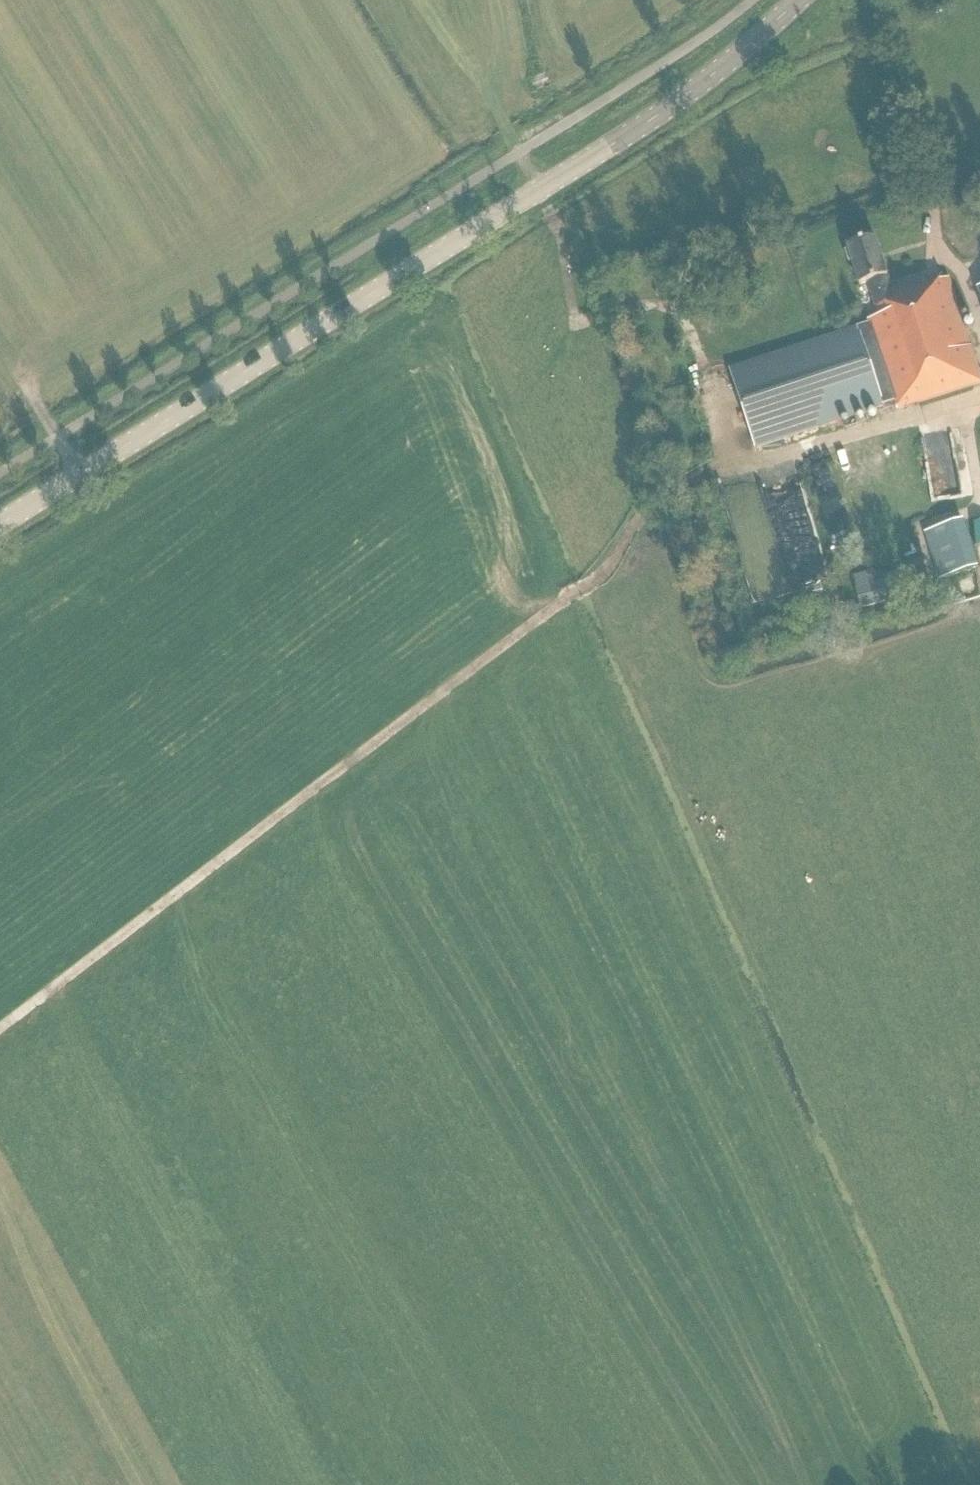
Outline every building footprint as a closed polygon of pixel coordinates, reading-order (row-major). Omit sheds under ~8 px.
[(929,259),(919,221),(877,232),(888,270),(929,259)] [(875,238),(847,247),(860,286),(868,283),(879,317),(867,321),(868,324),(857,328),(857,327),(730,369),(756,449),(883,407),(883,406),(894,402),(896,411),(979,384),(979,378),(948,278),(925,286),(923,281),(892,291),(875,238)] [(950,441),(950,460),(965,459),(964,440),(950,441)] [(946,577),(976,568),(961,521),(931,530),(946,577)] [(853,577),(857,590),(874,585),(870,572),(853,577)]
